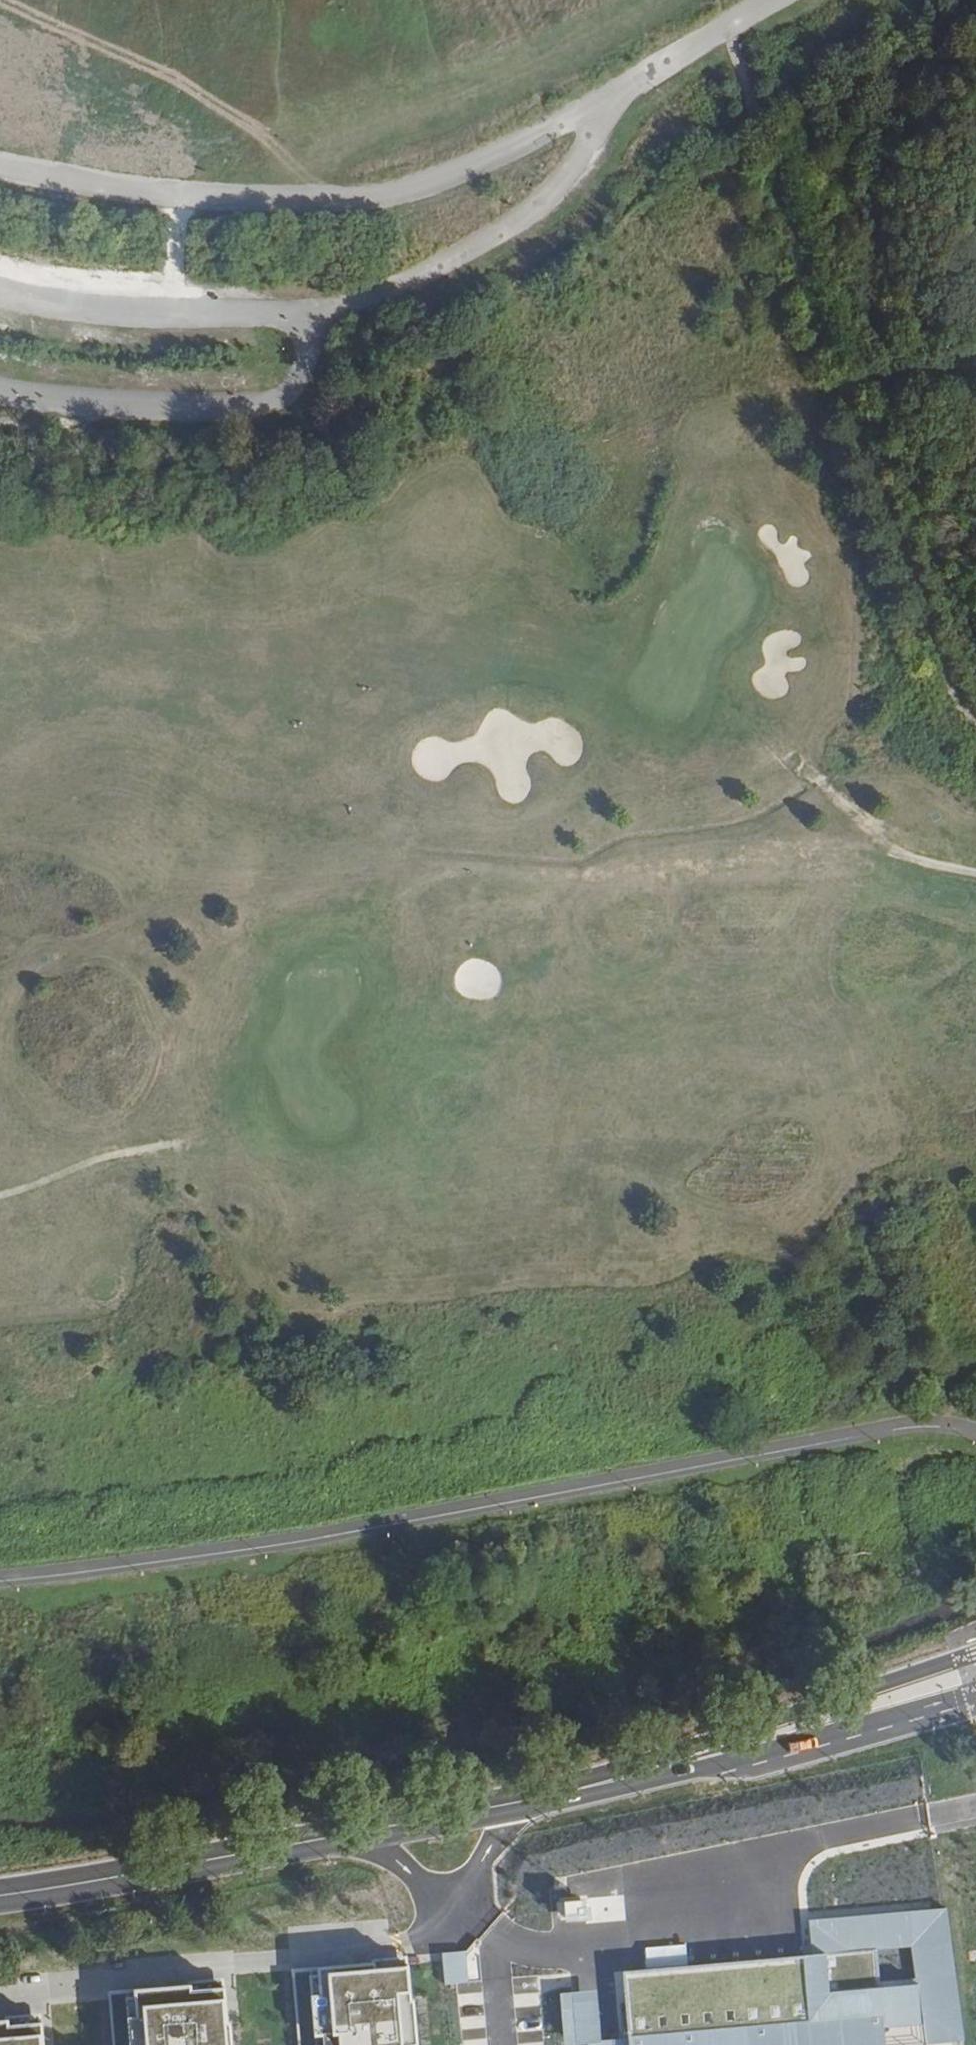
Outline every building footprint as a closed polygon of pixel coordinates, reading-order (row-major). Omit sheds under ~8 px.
[(624,1972),(629,2044),(964,2044),(965,2044),(947,1909),(809,1920),(812,1954),(624,1972)] [(293,1970),(300,2044),(416,2044),(408,1957),(293,1970)] [(109,1992),(114,2044),(230,2044),(223,1980),(109,1992)] [(0,2019),(0,2044),(44,2044),(41,2015),(0,2019)]
